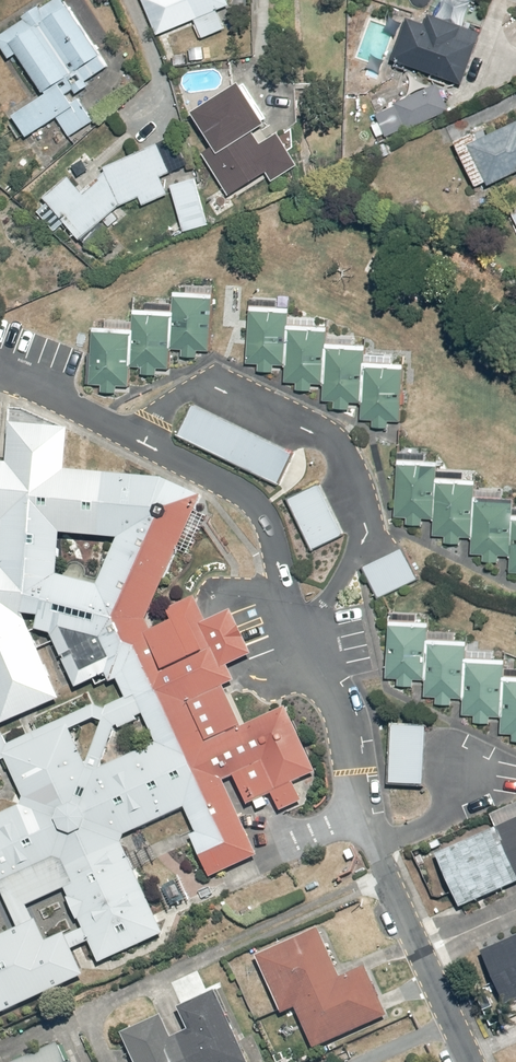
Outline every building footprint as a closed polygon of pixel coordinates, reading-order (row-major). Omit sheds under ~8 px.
[(96,122),(77,95),(90,87),(88,83),(109,69),(65,0),(59,0),(7,35),(47,96),(15,114),(29,138),(58,119),(71,138),(96,122)] [(174,31),(196,22),(203,40),(226,30),(219,12),(232,7),(228,0),(163,0),(174,31)] [(483,34),(432,16),(429,26),(410,20),(395,62),(465,86),(483,34)] [(247,39),(192,42),(193,49),(176,50),(177,65),(192,64),(192,62),(248,58),(247,39)] [(387,132),(389,136),(451,109),(439,84),(429,88),(425,78),(373,100),(379,113),(370,117),(378,136),(387,132)] [(301,166),(280,134),(275,138),(243,85),(197,114),(216,148),(204,155),(232,197),(269,175),(274,182),(301,166)] [(472,145),(491,187),(515,175),(515,125),(472,145)] [(46,199),(83,241),(122,207),(142,198),(146,207),(172,196),(163,178),(173,175),(161,144),(107,168),(81,191),(72,178),(46,199)] [(179,181),(171,183),(184,231),(214,222),(200,172),(192,174),(191,170),(176,173),(179,181)] [(106,331),(90,330),(87,386),(95,386),(94,391),(118,392),(118,385),(131,386),(132,364),(142,364),(142,374),(158,375),(158,366),(174,367),(174,348),(182,348),(182,357),(200,358),(200,350),(211,351),(214,283),(187,282),(186,294),(175,294),(175,304),(148,303),(148,314),(136,314),(136,317),(106,316),(106,331)] [(319,328),(319,316),(293,316),(293,311),(284,311),(284,297),(249,296),(249,298),(248,362),(258,362),(258,372),(276,372),(276,362),(285,362),(285,380),(297,380),(297,390),(315,390),(315,381),(324,381),(324,400),(336,400),(336,408),(351,408),(351,401),(363,401),(363,419),(374,419),(373,427),(390,427),(390,420),(404,420),(405,363),(395,363),(395,353),(368,353),(368,347),(329,347),(329,328),(319,328)] [(270,443),(172,392),(155,426),(252,476),(270,443)] [(5,521),(3,567),(0,567),(0,726),(57,700),(21,621),(107,643),(111,645),(117,655),(139,658),(148,652),(153,639),(145,624),(198,506),(192,495),(181,487),(69,479),(70,435),(11,431),(10,473),(0,472),(0,521),(5,521)] [(515,499),(507,499),(507,488),(478,487),(478,481),(464,481),(464,468),(439,467),(439,462),(428,462),(428,446),(411,446),(399,445),(397,515),(406,515),(406,524),(425,524),(425,518),(434,519),(433,536),(446,536),(446,543),(460,544),(461,536),(473,536),(473,553),(484,553),(484,560),(499,560),(499,552),(511,553),(510,580),(515,580),(515,506),(515,499)] [(326,525),(305,476),(270,491),(292,540),(326,525)] [(383,542),(349,560),(360,582),(395,565),(383,542)] [(391,608),(389,677),(398,677),(398,686),(416,687),(416,678),(427,678),(426,697),(436,697),(436,703),(453,704),(453,697),(464,697),(463,715),(477,716),(477,721),(493,721),(493,716),(503,716),(502,733),(507,733),(507,740),(515,740),(515,680),(507,680),(507,661),(468,660),(468,642),(430,641),(430,623),(419,623),(419,609),(391,608)] [(164,941),(120,843),(180,817),(206,875),(256,852),(224,780),(236,775),(248,803),(316,773),(287,710),(240,731),(222,691),(232,686),(200,617),(155,637),(130,640),(139,658),(121,646),(110,657),(149,745),(92,771),(73,728),(1,761),(20,805),(0,814),(0,894),(3,893),(18,928),(0,936),(0,1014),(164,941)] [(405,723),(373,721),(369,777),(401,779),(405,723)] [(436,853),(460,910),(515,884),(515,819),(436,853)] [(284,1016),(297,1009),(316,1049),(389,1017),(367,967),(341,978),(320,930),(258,957),(284,1016)] [(481,950),(505,1007),(515,1002),(515,936),(481,950)] [(217,993),(180,1009),(191,1030),(174,1038),(163,1016),(122,1033),(135,1061),(251,1061),(217,993)] [(15,1061),(68,1061),(60,1043),(15,1061)]
